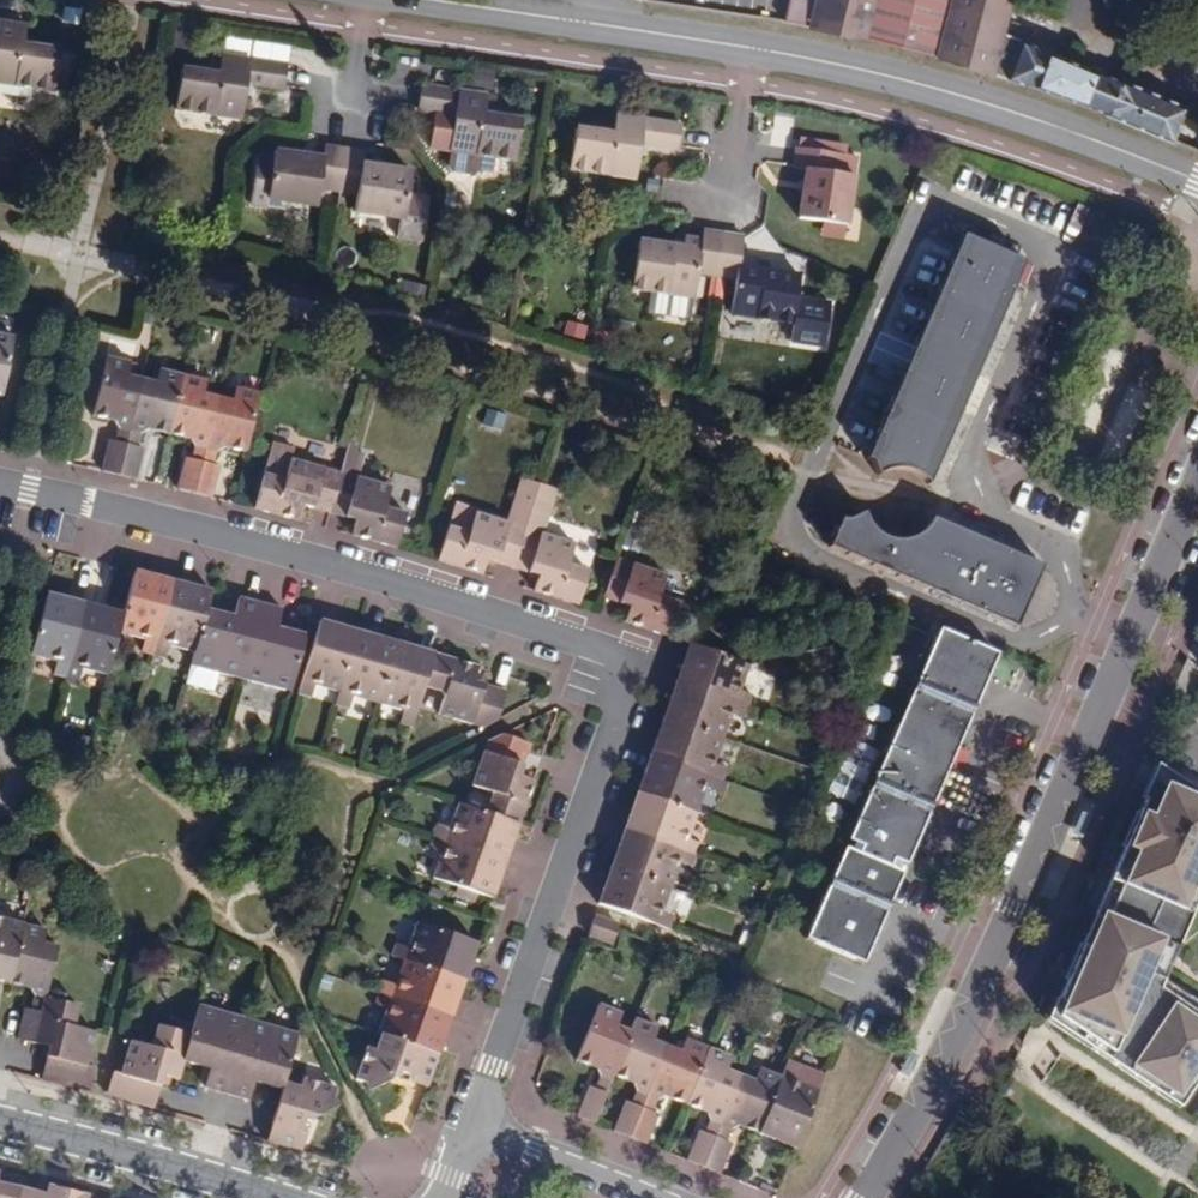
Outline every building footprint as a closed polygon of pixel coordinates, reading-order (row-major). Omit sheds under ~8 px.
[(860,39),(870,0),(821,0),(821,2),(812,0),(789,0),(785,24),(832,32),(860,39)] [(889,46),(942,60),(957,0),(870,0),(860,39),(889,46)] [(989,74),(999,32),(1007,0),(957,0),(942,60),(989,74)] [(0,16),(0,77),(58,85),(63,45),(24,40),(26,19),(0,16)] [(1021,41),(999,32),(989,74),(1010,82),(1021,41)] [(1121,81),(1021,41),(1010,82),(1056,96),(1107,116),(1121,81)] [(219,70),(181,65),(175,106),(241,114),(247,79),(286,84),(289,59),(222,49),(219,70)] [(488,89),(422,80),(418,105),(455,110),(450,145),(452,145),(450,160),(454,167),(475,170),(477,171),(482,167),(483,165),(496,166),(499,151),(519,154),(525,114),(486,109),(488,89)] [(1185,107),(1121,81),(1107,116),(1172,142),(1185,107)] [(614,132),(574,125),(568,164),(636,175),(641,139),(679,145),(682,120),(617,111),(614,132)] [(325,145),(322,156),(274,148),(273,155),(256,153),(249,201),(265,203),(266,195),(284,198),(315,203),(318,186),(339,190),(345,148),(325,145)] [(345,148),(339,190),(358,192),(355,213),(406,220),(403,238),(424,241),(430,199),(410,196),(413,169),(363,162),(365,151),(345,148)] [(841,156),(798,149),(795,169),(806,171),(798,223),(847,231),(854,179),(838,177),(841,156)] [(266,195),(265,203),(283,206),(284,198),(266,195)] [(847,231),(823,228),(821,242),(844,247),(847,231)] [(717,275),(724,234),(704,230),(702,241),(682,238),(680,248),(636,241),(629,287),(649,290),(692,297),(696,271),(717,275)] [(930,480),(937,462),(912,451),(919,436),(944,447),(961,408),(961,407),(959,405),(936,395),(943,380),(968,391),(985,350),(961,339),(968,321),(993,334),(1011,293),(986,282),(993,267),(1017,278),(1026,259),(963,231),(866,455),(871,457),(877,470),(907,469),(930,480)] [(743,237),(724,234),(717,275),(739,279),(733,314),(797,324),(805,277),(759,269),(760,259),(743,257),(748,233),(743,237)] [(1011,293),(1017,278),(993,267),(986,282),(1011,293)] [(692,297),(649,290),(647,303),(644,302),(642,311),(645,315),(654,317),(655,314),(688,319),(692,297)] [(985,350),(993,334),(968,321),(961,339),(985,350)] [(3,391),(14,334),(0,332),(0,391),(3,391)] [(97,467),(116,471),(139,378),(122,374),(127,360),(103,354),(89,409),(112,414),(111,418),(115,423),(112,435),(105,433),(97,467)] [(139,378),(116,471),(130,474),(139,442),(133,440),(136,429),(141,427),(143,423),(167,429),(181,374),(158,367),(153,382),(139,378)] [(173,486),(190,490),(214,397),(198,394),(201,380),(181,374),(167,429),(187,434),(187,436),(192,442),(189,454),(182,452),(173,486)] [(961,407),(968,391),(943,380),(936,395),(959,405),(961,407)] [(214,397),(190,490),(206,494),(215,462),(208,460),(212,448),(218,447),(219,443),(243,448),(258,393),(234,387),(231,402),(214,397)] [(937,462),(944,447),(919,436),(912,451),(937,462)] [(357,450),(359,441),(348,438),(345,447),(357,450)] [(289,454),(292,456),(294,448),(270,442),(261,473),(279,479),(285,474),(289,454)] [(339,470),(327,510),(354,518),(349,534),(396,547),(404,514),(386,510),(384,504),(389,484),(358,476),(365,453),(357,450),(345,447),(339,470)] [(327,510),(339,470),(292,456),(289,454),(285,474),(279,479),(261,473),(252,507),(296,519),(300,502),(327,510)] [(1015,622),(1042,560),(1021,551),(1011,574),(995,567),(1005,544),(966,527),(957,551),(940,544),(951,521),(931,512),(897,516),(886,514),(863,501),(840,512),(828,542),(1015,622)] [(484,556),(511,565),(524,527),(474,510),(468,530),(462,533),(445,526),(434,559),(478,573),(484,556)] [(957,551),(966,527),(951,521),(940,544),(957,551)] [(524,527),(511,565),(537,574),(532,590),(576,604),(587,573),(568,567),(566,562),(574,543),(524,527)] [(1011,574),(1021,551),(1005,544),(995,567),(1011,574)] [(623,620),(668,636),(680,604),(663,599),(659,592),(666,572),(617,556),(603,595),(629,603),(623,620)] [(123,607),(117,628),(140,632),(137,643),(154,648),(174,575),(133,565),(123,607)] [(195,648),(206,604),(211,585),(174,575),(154,648),(164,651),(167,640),(195,648)] [(50,667),(64,670),(83,596),(46,587),(30,649),(53,655),(50,667)] [(195,648),(192,660),(218,667),(241,674),(262,599),(241,593),(237,612),(206,604),(195,648)] [(107,669),(117,628),(123,607),(83,596),(64,670),(77,674),(79,662),(107,669)] [(262,599),(241,674),(284,685),(289,686),(305,630),(279,624),(284,605),(262,599)] [(315,681),(339,688),(357,627),(320,615),(298,688),(303,694),(310,695),(315,681)] [(394,638),(357,627),(339,688),(335,702),(349,706),(353,692),(376,698),(394,638)] [(852,849),(900,870),(902,863),(909,867),(931,814),(923,811),(927,802),(935,806),(973,716),(966,713),(970,703),(977,707),(998,654),(940,629),(918,681),(921,682),(918,692),(915,691),(877,780),(880,782),(876,790),(873,789),(865,810),(851,805),(838,834),(855,841),(852,849)] [(410,722),(423,680),(433,650),(394,638),(376,698),(401,704),(397,718),(410,722)] [(688,643),(676,680),(747,704),(751,695),(740,691),(749,665),(688,643)] [(478,665),(433,650),(423,680),(439,684),(443,692),(438,706),(485,721),(501,714),(510,688),(474,677),(478,665)] [(192,660),(187,679),(213,687),(218,667),(192,660)] [(747,704),(676,680),(663,719),(722,739),(730,716),(741,720),(747,704)] [(663,719),(649,755),(720,780),(725,766),(714,763),(722,739),(663,719)] [(488,811),(519,823),(534,781),(517,775),(529,741),(504,732),(492,740),(477,783),(491,788),(494,795),(488,811)] [(715,793),(720,780),(649,755),(636,793),(695,813),(703,788),(715,793)] [(1036,1013),(1177,1108),(1197,1078),(1197,1007),(1194,1014),(1157,986),(1165,967),(1173,947),(1188,913),(1179,910),(1193,880),(1197,883),(1197,793),(1155,764),(1117,844),(1120,845),(1089,911),(1080,930),(1074,941),(1071,940),(1036,1013)] [(695,813),(636,793),(624,830),(693,854),(698,840),(687,836),(695,813)] [(438,822),(434,835),(505,860),(519,823),(488,811),(460,801),(451,827),(438,822)] [(693,854),(624,830),(611,867),(668,887),(676,862),(688,867),(693,854)] [(492,899),(505,860),(434,835),(429,849),(441,852),(432,877),(456,886),(477,893),(492,899)] [(907,873),(900,870),(852,849),(848,847),(834,880),(837,881),(835,889),(831,888),(808,941),(867,966),(889,914),(882,911),(886,902),(893,906),(907,873)] [(659,912),(668,887),(611,867),(597,904),(666,930),(671,916),(659,912)] [(474,903),(477,893),(456,886),(453,896),(474,903)] [(610,940),(617,922),(594,913),(587,933),(610,940)] [(19,922),(0,918),(0,976),(6,978),(19,922)] [(391,953),(401,957),(463,981),(476,944),(414,921),(406,945),(395,940),(391,953)] [(19,922),(6,978),(28,982),(28,986),(32,991),(30,1003),(24,1001),(17,1036),(30,1039),(42,993),(53,944),(37,941),(41,927),(19,922)] [(463,981),(401,957),(393,980),(382,977),(378,988),(451,1016),(463,981)] [(378,1031),(438,1054),(451,1016),(378,988),(372,1003),(382,1006),(374,1030),(378,1031)] [(42,993),(30,1039),(46,1042),(39,1075),(87,1088),(93,1063),(83,1061),(91,1029),(76,1025),(70,1018),(75,1001),(42,993)] [(593,1119),(613,1070),(630,1029),(613,1023),(619,1010),(596,1002),(574,1054),(597,1062),(596,1066),(599,1072),(595,1083),(588,1080),(575,1113),(593,1119)] [(189,1031),(182,1058),(207,1065),(202,1085),(223,1091),(246,1019),(197,1005),(189,1031)] [(613,1128),(629,1134),(666,1044),(650,1038),(655,1025),(635,1017),(630,1029),(613,1070),(633,1077),(632,1081),(636,1086),(632,1098),(626,1095),(613,1128)] [(281,1086),(284,1077),(297,1034),(246,1019),(223,1091),(246,1097),(251,1078),(281,1086)] [(182,1058),(189,1031),(158,1023),(154,1037),(147,1043),(130,1038),(120,1072),(112,1070),(105,1093),(152,1104),(161,1074),(176,1078),(182,1058)] [(438,1054),(378,1031),(373,1047),(366,1045),(355,1075),(366,1077),(372,1086),(396,1075),(397,1071),(411,1076),(409,1082),(426,1087),(438,1054)] [(666,1044),(629,1134),(646,1140),(658,1108),(653,1106),(656,1096),(663,1094),(664,1090),(688,1099),(709,1046),(684,1036),(679,1049),(666,1044)] [(704,1164),(741,1075),(726,1068),(733,1056),(709,1046),(688,1099),(710,1109),(708,1112),(713,1118),(708,1129),(701,1127),(689,1157),(704,1164)] [(783,1076),(761,1130),(798,1145),(826,1072),(790,1058),(783,1076)] [(741,1075),(704,1164),(721,1170),(733,1139),(727,1136),(731,1128),(740,1125),(741,1122),(761,1130),(783,1076),(762,1068),(757,1081),(741,1075)] [(284,1077),(281,1086),(275,1106),(265,1137),(301,1149),(307,1129),(302,1128),(305,1117),(314,1119),(337,1107),(332,1097),(337,1086),(305,1075),(303,1083),(284,1077)] [(22,1185),(2,1180),(0,1179),(0,1197),(19,1197),(22,1185)] [(51,1193),(53,1184),(45,1181),(42,1191),(51,1193)] [(22,1185),(19,1197),(68,1197),(70,1188),(53,1184),(51,1193),(42,1191),(22,1185)] [(70,1188),(68,1197),(83,1197),(85,1192),(70,1188)]
